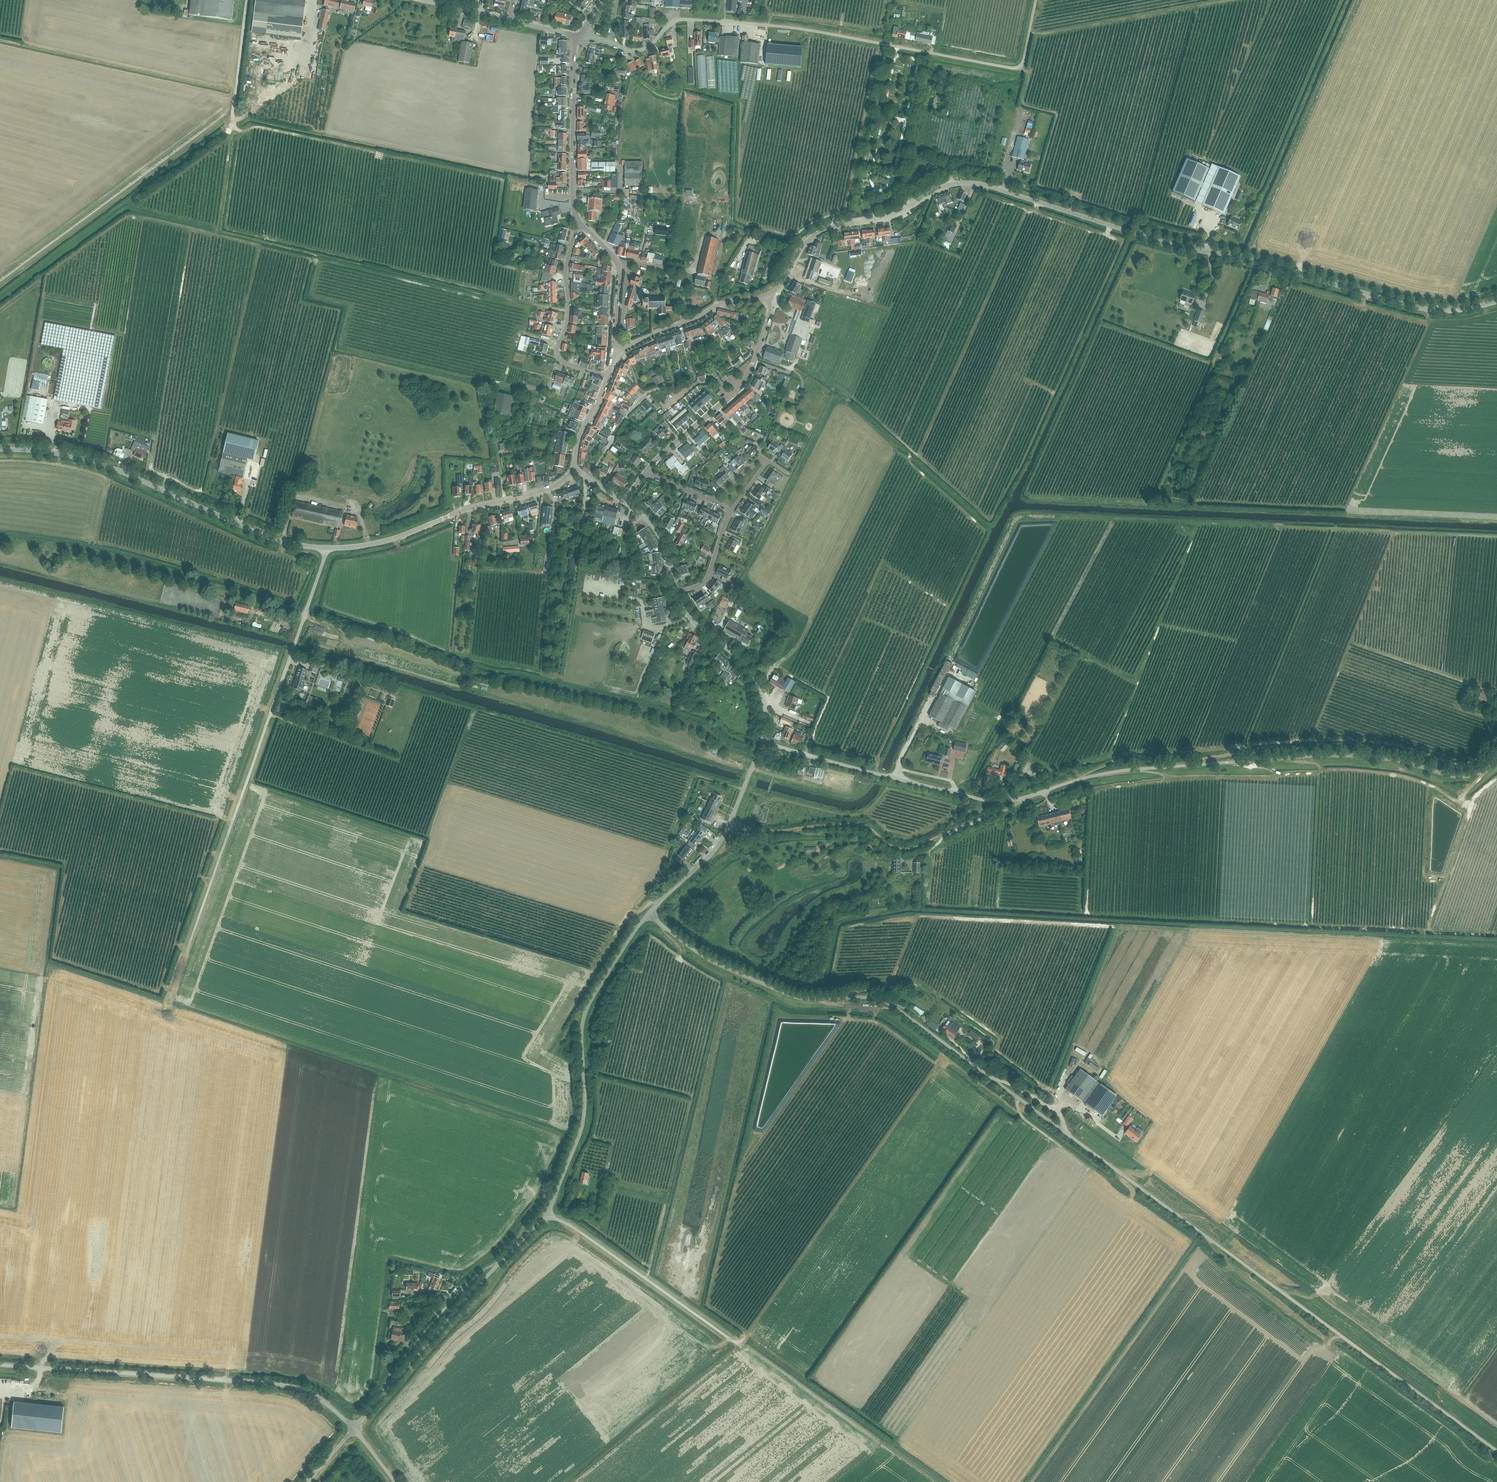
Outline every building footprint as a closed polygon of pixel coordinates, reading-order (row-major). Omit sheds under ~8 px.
[(189,15),(231,20),(234,0),(191,0),(189,15)] [(307,0),(256,0),(252,32),(302,39),(307,0)] [(329,12),(327,11),(328,7),(338,9),(338,8),(340,8),(340,9),(354,12),(356,4),(342,1),(342,2),(340,1),(340,0),(338,0),(325,0),(324,6),(326,6),(325,11),(323,10),(318,29),(325,31),(329,12)] [(558,2),(549,0),(547,7),(556,9),(558,2)] [(666,0),(664,0),(664,3),(666,3),(666,8),(680,8),(681,0),(666,0)] [(681,1),(681,9),(691,9),(691,2),(688,1),(688,0),(686,0),(686,1),(681,1)] [(728,11),(736,12),(737,0),(728,0),(728,11)] [(587,7),(579,1),(575,6),(583,12),(587,7)] [(624,6),(623,19),(633,20),(634,15),(629,15),(629,7),(624,6)] [(528,12),(529,9),(522,7),(520,13),(530,16),(531,12),(528,12)] [(555,21),(563,23),(563,24),(570,26),(572,16),(557,13),(555,21)] [(475,22),(464,20),(463,26),(473,29),(475,22)] [(623,22),(621,39),(628,40),(629,31),(630,31),(631,25),(628,25),(628,22),(623,22)] [(650,25),(644,25),(645,30),(645,40),(650,40),(650,36),(654,36),(654,31),(650,31),(650,25)] [(894,27),(892,36),(909,40),(911,32),(911,31),(907,30),(907,31),(898,30),(899,28),(894,27)] [(449,36),(452,37),(452,40),(454,41),(454,40),(464,41),(466,32),(450,29),(449,36)] [(638,33),(634,32),(633,41),(642,42),(642,36),(638,36),(638,33)] [(911,32),(909,40),(917,41),(918,33),(914,33),(911,32)] [(695,33),(695,41),(694,41),(694,40),(690,40),(690,48),(694,48),(695,46),(701,46),(701,33),(695,33)] [(930,36),(918,33),(917,41),(932,44),(933,37),(930,36)] [(716,43),(720,43),(719,56),(737,57),(739,38),(721,37),(721,39),(716,38),(716,34),(709,34),(709,43),(716,43)] [(473,44),(461,42),(458,62),(470,64),(473,44)] [(567,55),(567,42),(559,42),(559,55),(558,55),(561,55),(567,55)] [(741,63),(759,65),(761,45),(742,43),(741,63)] [(801,68),(803,48),(768,45),(766,65),(801,68)] [(590,48),(586,63),(592,64),(593,65),(595,58),(593,57),(594,52),(595,52),(596,49),(590,48)] [(673,53),(672,49),(660,51),(661,57),(662,57),(670,56),(670,53),(673,53)] [(567,63),(567,55),(561,55),(558,55),(558,59),(562,59),(562,63),(567,63)] [(706,56),(697,57),(699,89),(708,88),(706,56)] [(650,60),(647,60),(648,66),(649,72),(658,71),(657,65),(656,57),(650,58),(650,60)] [(715,57),(707,57),(709,89),(717,89),(715,57)] [(633,72),(637,69),(633,62),(628,65),(633,72)] [(760,66),(740,65),(740,73),(760,74),(760,66)] [(558,67),(558,75),(567,75),(567,67),(558,67)] [(579,84),(579,93),(585,94),(585,93),(589,93),(589,86),(587,86),(587,79),(587,76),(582,75),(581,84),(579,84)] [(554,79),(554,83),(554,87),(562,87),(562,86),(567,86),(567,78),(560,78),(560,79),(558,79),(554,79)] [(567,88),(559,88),(559,96),(567,96),(567,88)] [(607,94),(606,101),(605,105),(607,105),(607,106),(611,107),(613,108),(614,106),(615,106),(615,104),(616,104),(617,103),(615,103),(615,101),(615,96),(607,94)] [(558,106),(553,106),(553,110),(559,110),(562,110),(562,107),(567,107),(567,99),(557,99),(557,103),(558,103),(558,106)] [(617,108),(613,108),(611,107),(607,106),(607,105),(605,105),(604,110),(612,111),(611,113),(616,114),(617,108)] [(585,108),(578,108),(578,119),(586,119),(586,114),(585,114),(585,108)] [(561,114),(560,114),(560,116),(558,116),(558,120),(567,121),(567,111),(561,111),(561,114)] [(567,129),(567,121),(558,120),(558,124),(557,124),(557,129),(567,129)] [(1028,145),(1021,143),(1017,142),(1013,157),(1022,159),(1021,162),(1019,170),(1029,173),(1031,165),(1026,163),(1027,160),(1024,160),(1028,145)] [(579,160),(587,160),(593,160),(593,156),(587,156),(587,153),(584,153),(584,152),(588,152),(588,149),(584,149),(584,148),(578,148),(579,160)] [(558,155),(558,163),(566,163),(566,155),(558,155)] [(1187,159),(1172,192),(1195,202),(1209,169),(1187,159)] [(611,163),(587,163),(587,160),(579,161),(579,172),(588,171),(604,171),(604,172),(613,172),(619,172),(619,171),(616,171),(616,165),(611,165),(611,163)] [(642,185),(642,161),(625,162),(626,189),(630,189),(630,185),(642,185)] [(566,171),(566,163),(558,163),(558,171),(566,171)] [(1224,215),(1236,187),(1240,177),(1218,167),(1202,205),(1224,215)] [(561,173),(561,178),(557,178),(557,183),(566,183),(566,174),(561,173)] [(536,211),(538,191),(526,189),(523,209),(536,211)] [(953,202),(950,192),(943,195),(946,202),(947,205),(953,202)] [(967,194),(961,192),(958,199),(964,202),(967,194)] [(948,208),(947,205),(946,202),(943,195),(936,198),(939,205),(942,204),(945,210),(948,208)] [(601,201),(590,199),(588,221),(596,221),(597,211),(600,211),(601,201)] [(558,208),(541,212),(545,227),(551,225),(552,226),(557,224),(556,219),(557,219),(556,216),(560,215),(558,208)] [(958,217),(953,215),(947,231),(952,233),(958,217)] [(1232,216),(1228,225),(1238,230),(1242,222),(1234,219),(1235,217),(1232,216)] [(655,226),(654,234),(667,235),(667,228),(655,226)] [(562,228),(558,243),(564,244),(567,229),(562,228)] [(890,228),(884,229),(885,236),(885,238),(885,242),(886,246),(891,245),(901,244),(901,238),(891,239),(890,236),(891,236),(890,228)] [(870,248),(868,231),(862,232),(863,239),(866,239),(867,240),(867,244),(866,244),(867,248),(870,248)] [(860,240),(859,232),(850,233),(852,246),(852,249),(855,249),(855,246),(854,240),(860,240)] [(625,244),(623,243),(621,242),(623,237),(618,234),(617,237),(616,239),(614,242),(613,245),(619,247),(617,255),(620,256),(621,252),(623,253),(624,248),(625,244)] [(588,241),(589,241),(584,236),(578,242),(583,247),(584,246),(588,241)] [(719,241),(706,237),(698,273),(711,276),(719,241)] [(594,247),(589,241),(588,241),(584,246),(589,252),(594,247)] [(944,241),(942,246),(946,248),(946,249),(949,250),(952,244),(944,241)] [(810,247),(808,254),(815,257),(818,249),(820,250),(822,244),(816,242),(814,248),(810,247)] [(558,246),(554,245),(552,244),(551,251),(554,252),(561,254),(563,247),(558,245),(558,246)] [(627,257),(628,252),(630,245),(626,244),(625,248),(624,248),(623,253),(621,252),(620,256),(627,257)] [(638,260),(640,252),(632,250),(633,247),(630,246),(628,252),(627,257),(638,260)] [(742,273),(743,273),(740,282),(748,285),(751,276),(753,276),(759,255),(755,254),(756,248),(749,246),(747,253),(742,273)] [(599,253),(594,247),(589,252),(595,258),(599,253)] [(560,260),(561,254),(554,252),(551,251),(550,251),(548,257),(560,260)] [(664,256),(648,253),(647,262),(653,263),(662,265),(664,256)] [(546,265),(544,272),(546,273),(553,275),(554,276),(558,261),(550,259),(548,265),(546,265)] [(813,259),(806,279),(812,281),(813,279),(815,279),(815,277),(817,278),(822,262),(813,259)] [(611,273),(612,268),(604,265),(603,269),(597,268),(597,270),(598,270),(598,271),(603,272),(611,273)] [(849,271),(845,280),(851,282),(854,274),(856,270),(850,268),(849,271)] [(611,278),(611,273),(603,272),(598,271),(596,281),(597,281),(599,281),(610,282),(611,278)] [(543,272),(541,281),(552,281),(553,275),(546,273),(544,272),(543,272)] [(707,278),(697,276),(695,285),(704,287),(707,278)] [(641,279),(633,277),(631,285),(632,285),(637,287),(637,286),(640,287),(641,285),(639,285),(641,279)] [(572,282),(571,293),(577,293),(584,294),(593,294),(593,290),(593,285),(572,282)] [(791,292),(790,295),(794,296),(799,298),(800,296),(797,295),(798,292),(799,293),(801,290),(800,289),(801,286),(794,282),(790,291),(791,292)] [(640,288),(640,287),(637,286),(637,287),(632,285),(626,306),(632,308),(633,302),(636,303),(641,288),(640,288)] [(609,294),(610,287),(601,286),(600,291),(593,290),(593,294),(602,294),(609,294)] [(1266,304),(1267,301),(1272,302),(1272,299),(1276,300),(1277,298),(1279,290),(1272,288),(1270,296),(1252,290),(1250,298),(1266,304)] [(1195,295),(1183,291),(1180,300),(1192,305),(1195,295)] [(609,308),(609,296),(599,295),(598,308),(596,308),(603,308),(602,308),(609,308)] [(809,334),(814,321),(811,319),(813,312),(817,313),(820,305),(808,301),(794,296),(793,299),(791,298),(788,306),(798,310),(797,311),(799,312),(791,336),(789,342),(787,342),(787,344),(788,344),(786,351),(786,352),(785,354),(783,353),(776,350),(777,349),(775,348),(774,349),(767,347),(764,358),(779,364),(781,358),(793,362),(795,355),(797,355),(802,340),(806,341),(809,334)] [(672,310),(672,305),(666,305),(666,298),(665,298),(661,298),(657,299),(657,298),(656,298),(656,299),(653,299),(653,298),(652,298),(652,299),(649,299),(649,298),(648,298),(648,299),(647,299),(647,300),(648,300),(648,301),(645,301),(645,299),(644,299),(644,301),(643,301),(643,302),(644,302),(644,305),(643,305),(643,306),(644,306),(644,308),(645,308),(645,306),(648,306),(648,308),(647,308),(647,309),(648,309),(648,310),(649,310),(649,309),(652,309),(652,310),(653,310),(653,309),(657,309),(657,310),(657,309),(660,308),(660,311),(659,311),(659,312),(660,312),(660,315),(666,315),(667,315),(667,310),(672,310)] [(608,317),(609,309),(603,309),(603,308),(596,308),(596,312),(599,312),(599,316),(608,317)] [(1205,312),(1198,310),(1194,321),(1201,323),(1205,312)] [(549,313),(548,317),(556,319),(557,314),(547,311),(546,313),(549,313)] [(717,315),(714,318),(721,326),(722,327),(723,326),(727,328),(729,325),(728,324),(717,315)] [(608,326),(608,317),(599,316),(599,319),(598,319),(597,321),(599,322),(599,325),(596,325),(596,326),(608,326)] [(635,318),(627,319),(628,330),(629,330),(630,329),(638,326),(637,324),(636,322),(635,322),(635,318)] [(713,318),(708,322),(715,330),(716,330),(717,331),(719,333),(724,337),(726,335),(730,332),(724,328),(722,330),(720,328),(718,329),(717,326),(718,325),(713,319),(713,318)] [(708,322),(703,325),(711,335),(717,331),(716,330),(715,330),(708,322)] [(41,345),(64,349),(54,399),(101,409),(115,336),(45,323),(41,345)] [(706,334),(703,326),(702,325),(690,329),(693,337),(693,338),(695,338),(694,337),(696,336),(697,338),(706,334)] [(607,335),(608,326),(596,326),(595,326),(595,329),(597,329),(597,335),(607,335)] [(695,343),(693,338),(693,337),(690,329),(685,331),(687,339),(688,341),(687,341),(687,343),(689,347),(692,346),(691,345),(695,343)] [(682,338),(681,332),(674,334),(675,340),(677,346),(683,345),(682,341),(680,341),(679,339),(682,338)] [(606,346),(607,335),(597,335),(597,345),(596,345),(596,346),(597,346),(606,346)] [(674,340),(672,335),(666,337),(672,354),(673,353),(675,353),(676,352),(676,350),(676,349),(676,347),(673,341),(674,340)] [(518,350),(527,352),(530,338),(521,336),(518,350)] [(672,354),(666,337),(657,340),(660,351),(670,348),(670,349),(672,353),(672,354)] [(530,343),(538,345),(537,349),(539,350),(539,352),(538,355),(546,357),(549,346),(540,343),(541,341),(531,338),(530,343)] [(648,346),(638,351),(642,359),(647,357),(647,358),(648,357),(652,355),(656,354),(656,352),(657,352),(655,349),(654,349),(652,344),(648,346)] [(605,362),(606,352),(595,351),(592,351),(592,354),(590,354),(590,356),(596,357),(595,361),(605,362)] [(638,351),(633,353),(633,354),(637,361),(640,360),(642,365),(645,364),(642,359),(638,351)] [(629,360),(628,361),(631,365),(637,362),(637,361),(633,354),(631,355),(628,357),(629,360)] [(588,369),(591,360),(589,359),(588,361),(582,359),(580,365),(588,369)] [(733,363),(736,367),(742,363),(738,359),(733,363)] [(628,372),(630,367),(626,363),(624,365),(622,363),(619,369),(622,369),(622,370),(625,371),(628,372)] [(767,369),(761,367),(758,373),(765,376),(766,372),(770,374),(771,371),(767,369)] [(617,368),(615,374),(621,376),(623,372),(625,372),(625,371),(622,370),(622,369),(619,369),(617,368)] [(558,373),(556,372),(553,378),(556,379),(555,381),(563,384),(566,375),(558,372),(558,373)] [(615,374),(612,380),(620,383),(621,382),(620,381),(621,376),(615,374)] [(657,376),(659,384),(665,382),(662,374),(657,376)] [(602,383),(604,379),(594,375),(592,379),(594,380),(592,383),(591,382),(591,383),(589,382),(588,385),(591,386),(591,384),(592,384),(600,387),(602,383)] [(565,381),(564,383),(564,384),(567,385),(572,387),(576,379),(567,376),(565,381)] [(760,391),(764,383),(765,381),(762,379),(761,381),(756,379),(752,387),(760,391)] [(620,384),(620,383),(612,380),(610,386),(617,389),(619,384),(620,384)] [(785,390),(788,382),(783,380),(780,388),(785,390)] [(598,393),(600,387),(592,384),(590,390),(589,391),(591,392),(588,396),(591,397),(595,399),(598,393)] [(615,393),(617,389),(610,386),(608,392),(615,395),(616,393),(615,393)] [(750,390),(746,394),(750,399),(755,395),(750,390)] [(708,394),(706,392),(702,395),(708,402),(712,399),(711,397),(711,396),(709,394),(708,394)] [(493,412),(512,417),(517,398),(497,393),(493,412)] [(613,399),(614,396),(607,393),(605,399),(613,403),(616,404),(617,401),(613,399)] [(746,403),(750,399),(746,394),(741,397),(746,403)] [(704,406),(708,402),(702,395),(698,399),(704,406)] [(43,425),(48,400),(29,396),(25,420),(31,421),(31,422),(43,425)] [(744,405),(746,403),(741,397),(737,401),(745,411),(747,409),(744,405)] [(700,409),(704,406),(698,399),(694,402),(700,409)] [(606,418),(613,403),(607,400),(599,414),(607,418),(606,418)] [(745,411),(737,401),(733,405),(737,410),(740,413),(742,411),(743,412),(745,411)] [(696,413),(700,409),(694,402),(690,406),(696,413)] [(575,403),(569,417),(573,418),(573,419),(581,422),(587,408),(575,403)] [(735,412),(737,410),(733,405),(728,409),(736,418),(737,418),(740,423),(742,421),(735,412)] [(687,421),(692,416),(686,408),(680,413),(687,421)] [(770,408),(768,412),(771,413),(770,417),(774,419),(777,411),(770,408)] [(736,418),(728,409),(724,412),(728,418),(731,416),(735,420),(736,418)] [(682,425),(687,421),(680,413),(675,417),(682,425)] [(601,430),(607,418),(599,414),(597,418),(595,420),(596,420),(593,426),(601,430)] [(619,415),(615,422),(620,424),(623,417),(619,415)] [(728,423),(721,415),(716,420),(720,424),(723,422),(725,425),(728,423)] [(677,429),(682,425),(675,417),(670,422),(677,429)] [(572,419),(568,428),(575,432),(579,423),(572,419)] [(61,420),(61,422),(58,421),(56,429),(71,432),(71,429),(74,430),(76,421),(69,420),(69,422),(61,420)] [(508,426),(511,430),(521,424),(519,420),(508,426)] [(655,430),(653,432),(656,435),(657,434),(661,439),(669,432),(667,430),(670,428),(665,422),(661,425),(663,428),(660,431),(657,428),(655,430)] [(710,424),(705,428),(710,434),(713,437),(718,433),(719,434),(721,432),(718,428),(714,423),(711,425),(710,424)] [(587,429),(585,434),(589,436),(592,438),(595,431),(596,432),(597,430),(593,428),(589,426),(587,429)] [(601,430),(598,434),(608,439),(610,435),(606,432),(603,431),(601,430)] [(701,435),(694,440),(699,446),(709,438),(703,431),(700,433),(701,435)] [(570,433),(559,432),(555,453),(566,455),(570,433)] [(223,454),(247,459),(254,461),(259,441),(228,434),(223,454)] [(582,439),(581,445),(593,448),(594,446),(590,445),(590,443),(590,442),(592,438),(589,436),(585,434),(582,439)] [(649,437),(639,447),(646,454),(649,450),(651,449),(652,449),(654,447),(651,444),(654,441),(649,437)] [(780,452),(784,446),(781,444),(780,446),(776,443),(775,444),(772,442),(768,448),(770,450),(769,452),(774,455),(777,450),(780,452)] [(134,444),(131,450),(133,450),(135,451),(133,455),(139,458),(140,457),(144,458),(148,450),(141,447),(141,445),(137,443),(137,445),(135,444),(134,444)] [(688,444),(679,451),(686,459),(695,451),(697,453),(699,451),(694,445),(691,447),(688,444)] [(580,450),(579,458),(585,459),(588,460),(589,460),(589,457),(589,453),(590,449),(593,450),(593,448),(581,445),(580,450)] [(757,450),(751,445),(745,453),(751,458),(757,450)] [(786,448),(784,446),(780,452),(782,454),(779,459),(785,462),(786,460),(788,462),(792,455),(789,453),(790,452),(785,449),(786,448)] [(628,454),(634,458),(631,462),(637,467),(642,461),(635,456),(636,453),(631,449),(628,454)] [(732,452),(729,455),(740,468),(741,467),(744,465),(743,464),(746,461),(742,456),(739,458),(738,456),(737,458),(732,452)] [(243,476),(247,459),(223,454),(219,470),(231,473),(243,476)] [(554,454),(552,465),(555,466),(564,467),(566,456),(557,454),(554,454)] [(740,468),(729,455),(727,457),(731,463),(729,464),(731,465),(727,468),(732,473),(736,470),(737,470),(740,468)] [(679,471),(678,472),(681,475),(683,474),(686,471),(689,469),(685,465),(683,467),(674,456),(665,463),(669,469),(674,465),(679,471)] [(579,458),(579,466),(584,466),(584,467),(585,468),(583,470),(584,470),(588,473),(591,470),(588,467),(588,460),(585,459),(579,458)] [(602,470),(599,469),(597,474),(606,478),(610,469),(604,466),(602,470)] [(722,473),(715,478),(720,484),(725,480),(726,480),(729,477),(727,475),(730,473),(724,466),(720,470),(722,473)] [(739,471),(742,474),(747,469),(743,466),(739,471)] [(531,468),(524,469),(525,482),(535,481),(534,473),(535,473),(534,467),(530,467),(531,468)] [(771,488),(773,485),(771,483),(775,476),(781,481),(784,478),(777,473),(776,474),(771,470),(765,478),(767,480),(765,483),(771,488)] [(518,471),(515,472),(517,484),(525,483),(523,474),(518,475),(517,474),(518,474),(518,471)] [(240,488),(243,476),(231,473),(230,475),(229,479),(235,481),(233,490),(237,491),(237,493),(241,495),(243,488),(240,488)] [(618,473),(612,482),(623,489),(628,482),(623,479),(624,477),(618,473)] [(514,475),(509,476),(509,474),(505,475),(505,477),(506,477),(507,483),(508,483),(508,486),(515,485),(514,475)] [(457,487),(453,487),(453,497),(454,497),(454,498),(457,498),(457,497),(461,497),(460,490),(463,490),(462,482),(463,482),(463,477),(457,478),(457,487)] [(698,487),(698,486),(707,490),(709,483),(698,478),(695,485),(698,487)] [(475,486),(476,495),(483,494),(482,485),(478,485),(477,482),(473,483),(473,486),(475,486)] [(578,486),(558,493),(560,501),(569,498),(569,499),(581,495),(578,486)] [(759,486),(753,495),(759,500),(764,493),(768,496),(771,491),(765,487),(763,489),(759,486)] [(657,514),(657,513),(660,516),(666,511),(663,507),(657,501),(657,502),(652,498),(646,504),(657,514)] [(295,501),(292,515),(291,517),(340,528),(343,512),(295,501)] [(689,511),(693,503),(688,501),(687,502),(685,501),(682,508),(684,509),(684,510),(689,512),(689,511)] [(745,506),(746,507),(741,513),(749,518),(750,516),(753,519),(757,513),(754,511),(756,508),(748,502),(745,506)] [(528,506),(529,511),(531,517),(538,514),(537,512),(539,511),(538,508),(537,503),(528,506)] [(697,513),(700,507),(697,506),(697,505),(693,503),(689,511),(694,513),(695,512),(697,513)] [(596,512),(594,517),(602,519),(601,521),(603,521),(615,525),(616,519),(619,510),(598,504),(596,512)] [(526,506),(517,509),(519,518),(523,517),(524,520),(526,524),(529,523),(528,519),(529,519),(527,516),(528,516),(527,513),(528,513),(526,506)] [(551,525),(552,508),(543,507),(541,522),(547,523),(547,525),(551,525)] [(703,517),(707,509),(703,507),(702,508),(700,507),(697,513),(699,514),(699,515),(703,517)] [(770,513),(763,508),(760,511),(767,517),(770,513)] [(708,520),(712,512),(707,509),(703,517),(708,520)] [(502,513),(505,523),(513,520),(512,518),(513,517),(511,511),(502,513)] [(712,522),(716,514),(712,512),(708,520),(712,522)] [(721,517),(716,514),(712,522),(717,524),(721,517)] [(358,518),(346,516),(344,526),(356,528),(358,518)] [(488,534),(492,533),(491,531),(495,530),(494,525),(497,524),(495,516),(488,517),(491,526),(486,528),(488,534)] [(666,522),(663,527),(669,530),(673,524),(676,526),(680,519),(677,517),(675,521),(669,517),(666,522)] [(740,521),(737,519),(732,530),(741,534),(747,521),(741,518),(740,521)] [(469,530),(469,532),(470,533),(472,533),(477,534),(477,537),(480,538),(481,531),(480,531),(480,526),(477,525),(476,524),(474,524),(473,525),(472,525),(472,529),(471,529),(469,530)] [(642,538),(649,533),(646,528),(638,533),(642,538)] [(645,542),(652,538),(649,533),(642,538),(645,542)] [(682,533),(676,544),(681,547),(687,536),(682,533)] [(731,539),(726,549),(733,553),(737,544),(740,546),(742,541),(733,537),(732,540),(731,539)] [(655,543),(652,538),(645,542),(648,547),(655,543)] [(658,548),(655,543),(648,547),(651,552),(658,548)] [(702,551),(700,553),(706,556),(707,554),(707,555),(710,551),(704,547),(701,551),(702,551)] [(654,561),(650,562),(650,565),(662,564),(660,553),(653,554),(654,561)] [(568,570),(574,571),(576,559),(570,558),(568,570)] [(690,563),(679,567),(683,576),(688,574),(687,571),(688,570),(688,568),(691,566),(690,563)] [(655,570),(649,571),(649,574),(655,574),(663,573),(662,565),(654,566),(655,570)] [(717,573),(723,576),(721,580),(727,584),(730,578),(728,577),(731,571),(720,566),(717,573)] [(714,580),(707,588),(713,593),(720,586),(721,587),(723,584),(718,580),(716,582),(714,580)] [(699,595),(693,599),(698,607),(704,603),(708,601),(703,592),(699,595)] [(724,597),(719,606),(725,608),(729,600),(728,599),(724,597)] [(664,608),(662,599),(654,600),(657,618),(653,619),(654,624),(667,622),(665,612),(664,608)] [(250,607),(236,603),(234,610),(248,613),(250,607)] [(730,620),(724,632),(742,642),(748,645),(752,637),(747,634),(748,631),(730,620)] [(322,636),(324,631),(309,627),(308,632),(322,636)] [(645,630),(642,638),(652,642),(655,634),(645,630)] [(686,645),(685,648),(690,651),(692,648),(694,649),(696,644),(694,643),(697,637),(692,635),(689,633),(687,638),(689,639),(689,640),(688,640),(686,645)] [(692,651),(686,664),(689,665),(687,670),(690,671),(692,666),(692,667),(698,653),(692,651)] [(1063,663),(1066,656),(1061,653),(1057,660),(1063,663)] [(714,661),(725,670),(726,670),(731,663),(725,658),(720,654),(714,661)] [(304,679),(307,670),(300,667),(296,677),(293,688),(301,691),(305,680),(304,679)] [(731,674),(726,670),(725,670),(721,676),(724,678),(724,677),(727,678),(725,681),(727,683),(732,676),(730,674),(731,674)] [(775,675),(770,683),(788,693),(795,682),(788,678),(786,682),(775,675)] [(941,694),(954,701),(968,708),(976,692),(949,678),(941,694)] [(1480,692),(1478,698),(1488,701),(1490,696),(1480,692)] [(942,723),(954,701),(941,694),(929,716),(942,723)] [(789,696),(786,707),(795,710),(799,699),(789,696)] [(956,730),(968,708),(954,701),(942,723),(956,730)] [(798,724),(782,717),(780,723),(784,725),(784,723),(796,728),(798,724)] [(786,727),(781,737),(789,740),(793,730),(786,727)] [(794,735),(792,742),(800,745),(803,738),(801,737),(802,734),(796,732),(794,735)] [(1000,750),(1006,743),(1003,741),(997,748),(1000,750)] [(965,753),(967,745),(955,742),(953,750),(965,753)] [(928,754),(926,762),(940,766),(942,757),(928,754)] [(986,772),(983,784),(989,786),(991,778),(992,778),(993,773),(1005,776),(1005,774),(1007,767),(1001,765),(1000,770),(986,767),(985,771),(986,772)] [(810,767),(808,773),(814,775),(814,778),(823,780),(825,771),(825,770),(816,768),(810,767)] [(710,823),(717,808),(722,797),(715,794),(712,799),(711,799),(702,819),(710,823)] [(1068,810),(1067,810),(1037,817),(1039,827),(1046,826),(1045,825),(1070,819),(1068,810)] [(699,842),(703,837),(705,834),(699,830),(695,835),(692,833),(691,835),(693,837),(699,842)] [(696,847),(699,842),(691,835),(687,840),(690,842),(688,845),(694,849),(696,846),(696,847)] [(683,865),(692,851),(693,851),(686,846),(676,860),(683,865)] [(920,1013),(922,1009),(914,1003),(911,1007),(920,1013)] [(948,1021),(943,1028),(946,1031),(945,1033),(953,1039),(957,1034),(957,1033),(957,1032),(960,1028),(952,1022),(952,1023),(948,1021)] [(934,1022),(931,1028),(935,1031),(939,1025),(934,1022)] [(1080,1069),(1065,1090),(1082,1102),(1097,1081),(1080,1069)] [(1086,1104),(1100,1115),(1102,1116),(1117,1096),(1101,1084),(1086,1104)] [(1129,1116),(1124,1123),(1127,1125),(1133,1118),(1129,1116)] [(1130,1127),(1125,1133),(1136,1142),(1141,1135),(1130,1127)] [(589,1173),(583,1172),(580,1183),(588,1185),(588,1182),(587,1182),(589,1173)] [(429,1272),(427,1276),(433,1278),(429,1287),(428,1289),(433,1291),(434,1289),(436,1290),(440,1279),(438,1278),(438,1277),(439,1277),(440,1275),(435,1273),(435,1274),(429,1272)] [(401,1329),(394,1327),(391,1340),(398,1341),(399,1339),(402,1340),(405,1328),(401,1328),(401,1329)] [(14,1403),(12,1427),(61,1432),(64,1408),(14,1403)]
